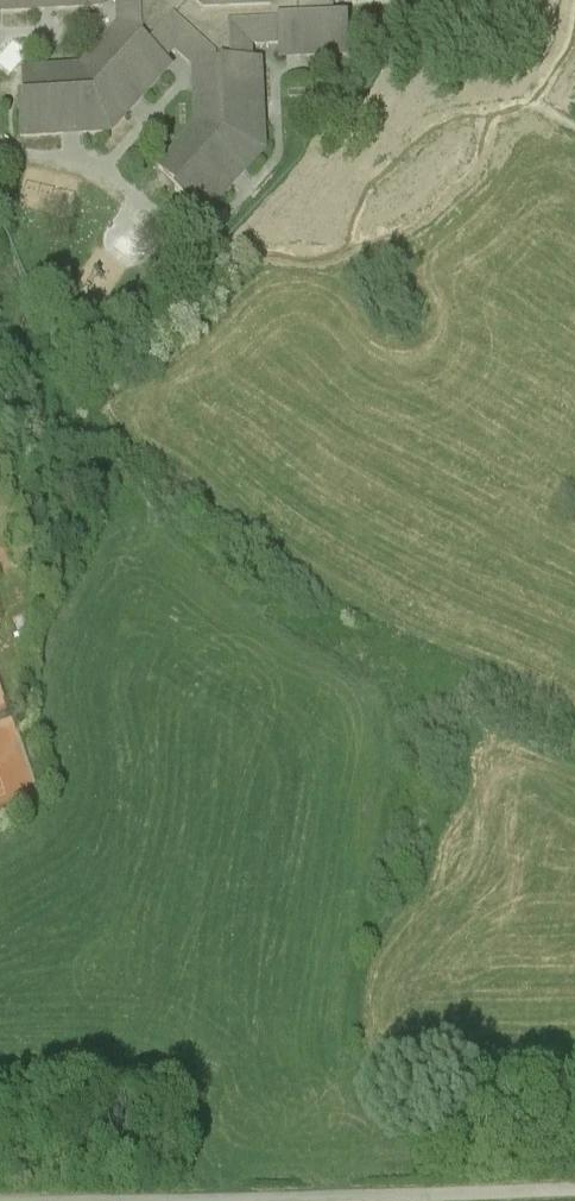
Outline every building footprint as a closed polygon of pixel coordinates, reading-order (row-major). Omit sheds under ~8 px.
[(41,9),(40,0),(0,0),(0,11),(41,9)] [(118,25),(79,68),(74,68),(74,75),(60,76),(60,69),(22,70),(24,97),(18,98),(20,135),(63,133),(63,124),(80,123),(80,132),(109,131),(127,110),(121,104),(132,92),(139,98),(168,66),(161,60),(172,48),(193,67),(196,125),(193,129),(198,134),(188,144),(183,139),(158,167),(178,185),(174,190),(202,215),(231,183),(224,177),(235,164),(242,170),(262,148),(261,122),(251,122),(250,105),(259,104),(258,61),(249,61),(248,44),(279,43),(279,49),(296,48),(297,55),(345,52),(344,18),(332,18),(332,0),(117,0),(118,25)] [(58,8),(101,6),(100,0),(57,0),(58,8)]
